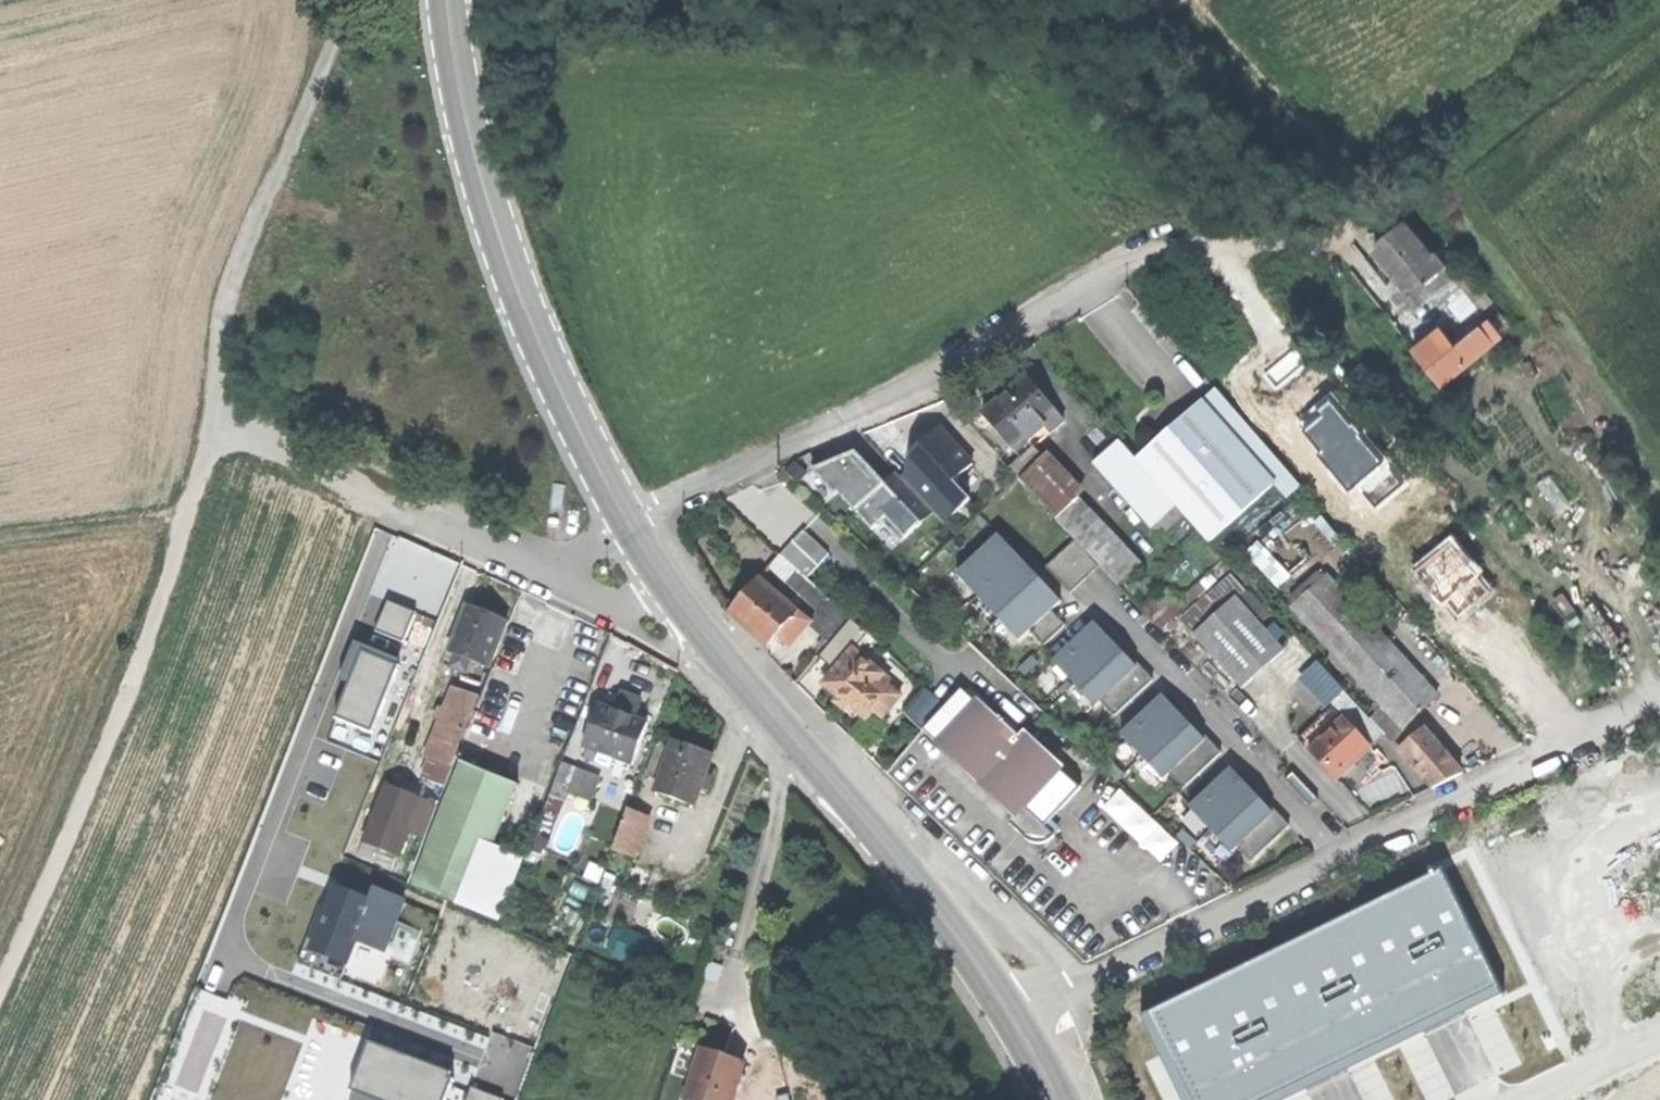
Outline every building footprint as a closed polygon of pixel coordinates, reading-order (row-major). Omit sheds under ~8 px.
[(1364,237),(1376,250),(1396,233),(1388,223),(1364,237)] [(1407,299),(1414,308),(1431,295),(1454,276),(1436,253),(1433,255),(1408,224),(1396,233),(1376,250),(1393,271),(1398,278),(1389,285),(1403,302),(1407,299)] [(1477,304),(1454,276),(1431,295),(1443,310),(1456,299),(1467,312),(1477,304)] [(1434,335),(1416,349),(1445,384),(1496,342),(1483,326),(1465,340),(1449,353),(1434,335)] [(985,415),(1018,452),(1047,426),(1053,432),(1067,420),(1028,377),(1004,398),(985,415)] [(1176,505),(1210,543),(1276,485),(1289,474),(1214,389),(1173,424),(1135,458),(1176,505)] [(907,473),(901,478),(933,513),(944,524),(970,499),(954,482),(973,465),(940,429),(912,453),(910,461),(907,473)] [(1150,528),(1176,505),(1135,458),(1120,441),(1094,464),(1150,528)] [(856,453),(812,471),(835,496),(838,493),(852,508),(873,531),(881,522),(887,528),(901,542),(933,513),(901,478),(897,473),(885,484),(856,453)] [(1022,479),(1057,518),(1080,498),(1044,460),(1022,479)] [(1299,487),(1289,474),(1276,485),(1287,498),(1299,487)] [(1141,562),(1080,498),(1057,518),(1118,584),(1141,562)] [(1061,602),(999,536),(957,575),(1019,641),(1030,631),(1044,646),(1065,626),(1051,611),(1061,602)] [(784,568),(791,561),(781,552),(775,559),(784,568)] [(439,553),(429,572),(451,584),(462,566),(439,553)] [(822,610),(842,629),(851,618),(803,572),(793,583),(822,610)] [(1292,607),(1402,730),(1438,698),(1328,574),(1292,607)] [(730,611),(768,645),(783,630),(799,613),(760,577),(730,611)] [(1197,636),(1244,687),(1286,650),(1237,597),(1197,636)] [(411,641),(422,612),(393,601),(382,630),(411,641)] [(1143,608),(1155,623),(1164,615),(1151,601),(1143,608)] [(471,660),(492,669),(512,623),(488,613),(469,605),(450,651),(456,654),(471,660)] [(809,624),(831,643),(842,629),(822,610),(811,623),(809,624)] [(811,623),(799,613),(783,630),(794,640),(809,624),(811,623)] [(820,656),(837,670),(855,649),(870,634),(851,618),(842,629),(831,643),(820,656)] [(1108,637),(1095,623),(1053,662),(1095,707),(1101,701),(1115,716),(1152,680),(1110,634),(1108,637)] [(837,670),(824,684),(845,702),(866,722),(875,713),(889,696),(875,685),(882,678),(885,675),(855,649),(837,670)] [(378,734),(403,664),(367,651),(342,721),(378,734)] [(466,672),(471,660),(456,654),(451,666),(466,672)] [(1301,676),(1310,686),(1327,670),(1319,661),(1301,676)] [(1310,686),(1328,705),(1345,689),(1327,670),(1310,686)] [(901,695),(882,678),(875,685),(889,696),(875,713),(881,718),(901,695)] [(432,758),(455,767),(470,729),(482,698),(454,688),(427,756),(432,758)] [(963,688),(923,730),(973,777),(1016,817),(1008,825),(1039,854),(1056,837),(1046,828),(1082,790),(1026,737),(1021,742),(963,688)] [(1176,710),(1163,695),(1121,735),(1163,780),(1169,774),(1183,789),(1221,753),(1179,707),(1176,710)] [(623,703),(619,714),(635,719),(639,708),(631,705),(623,703)] [(619,714),(599,706),(584,747),(588,748),(613,757),(633,764),(648,724),(635,719),(619,714)] [(1300,740),(1310,751),(1345,718),(1335,708),(1300,740)] [(1310,751),(1338,781),(1342,777),(1354,766),(1362,758),(1373,748),(1345,718),(1310,751)] [(1401,749),(1435,790),(1457,772),(1442,754),(1423,731),(1401,749)] [(656,791),(696,805),(705,780),(714,755),(674,741),(656,791)] [(610,766),(613,757),(588,748),(585,757),(610,766)] [(447,788),(455,767),(432,758),(424,779),(447,788)] [(415,886),(466,906),(515,783),(464,763),(415,886)] [(551,794),(567,801),(572,789),(580,769),(563,763),(551,794)] [(1362,774),(1354,766),(1342,777),(1350,786),(1362,774)] [(601,778),(580,769),(572,789),(594,797),(601,778)] [(1247,785),(1231,769),(1189,809),(1231,853),(1237,847),(1252,862),(1290,826),(1265,800),(1249,783),(1247,785)] [(1162,862),(1180,843),(1123,788),(1104,807),(1162,862)] [(629,807),(614,850),(632,856),(647,813),(629,807)] [(1146,1001),(1195,1099),(1229,1099),(1491,973),(1436,861),(1146,1001)] [(391,953),(410,901),(369,886),(364,898),(332,887),(324,909),(304,962),(343,977),(356,941),(391,953)] [(609,948),(649,964),(657,943),(617,927),(609,948)] [(718,949),(729,952),(733,939),(722,936),(718,949)] [(375,1045),(353,1099),(446,1099),(455,1076),(375,1045)] [(702,1050),(701,1054),(722,1061),(723,1057),(720,1056),(702,1050)] [(687,1099),(732,1099),(744,1064),(723,1057),(722,1061),(701,1054),(685,1099),(687,1099)] [(508,1098),(474,1087),(470,1099),(507,1099),(508,1098)]
